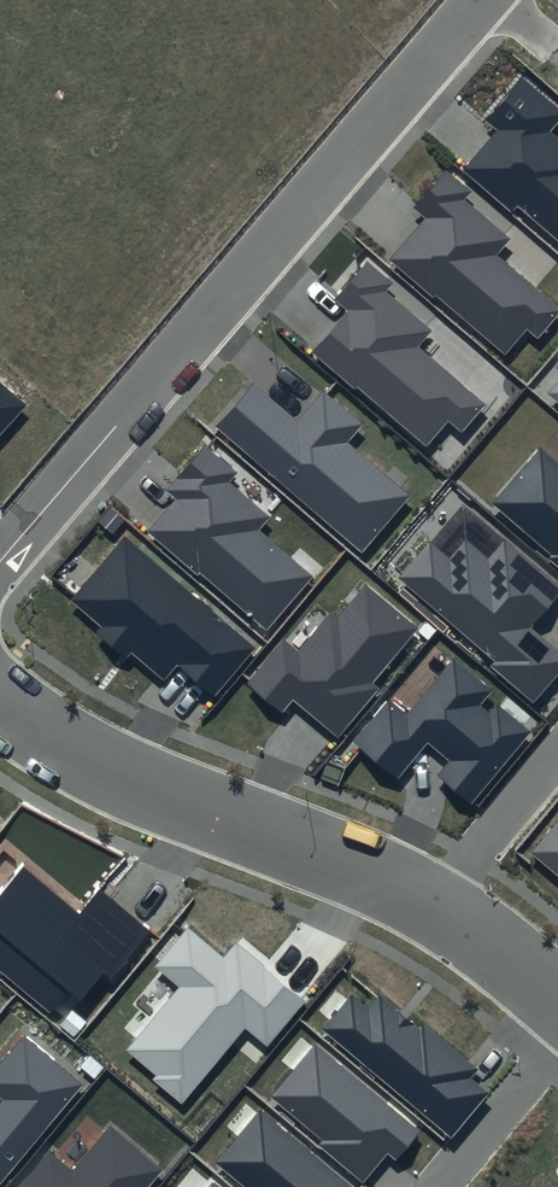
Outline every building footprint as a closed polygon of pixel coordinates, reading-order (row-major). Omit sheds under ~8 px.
[(557,247),(557,109),(517,72),(476,118),(492,132),(464,163),(557,247)] [(506,234),(436,175),(399,219),(406,226),(383,253),(494,347),(538,296),(489,254),(506,234)] [(428,326),(355,264),(320,305),(333,315),(306,347),(417,442),(427,430),(440,442),(477,400),(412,345),(428,326)] [(530,379),(557,403),(557,346),(530,379)] [(354,409),(306,369),(281,398),(234,358),(194,404),(338,527),(379,479),(330,437),(354,409)] [(25,405),(0,382),(0,433),(25,405)] [(320,536),(174,411),(145,445),(157,455),(150,470),(157,482),(132,511),(252,614),(320,536)] [(531,461),(491,505),(557,566),(557,484),(557,485),(531,461)] [(238,631),(103,517),(49,580),(138,655),(152,639),(198,678),(238,631)] [(497,541),(485,555),(463,536),(447,555),(425,536),(387,580),(526,699),(557,661),(557,654),(521,623),(551,587),(497,541)] [(328,602),(295,642),(283,631),(250,669),(277,692),(292,675),(337,714),(373,671),(366,661),(409,609),(365,573),(337,607),(328,602)] [(517,735),(443,673),(398,725),(377,707),(343,747),(383,781),(415,744),(442,767),(430,780),(458,803),(517,735)] [(557,817),(517,865),(557,900),(557,817)] [(21,866),(0,891),(0,970),(50,1013),(69,991),(79,1000),(102,973),(113,981),(154,932),(100,887),(77,914),(21,866)] [(304,1000),(236,943),(223,958),(188,929),(156,968),(179,987),(126,1051),(156,1076),(153,1080),(182,1104),(244,1029),(266,1047),(304,1000)] [(321,1030),(450,1138),(488,1093),(470,1078),(477,1069),(422,1023),(418,1028),(380,995),(368,1009),(351,994),(321,1030)] [(24,1033),(0,1063),(0,1098),(3,1100),(0,1103),(0,1183),(84,1083),(24,1033)] [(316,1043),(272,1096),(325,1140),(320,1145),(365,1182),(389,1154),(396,1160),(421,1130),(316,1043)] [(215,1163),(244,1186),(353,1186),(259,1110),(215,1163)] [(18,1186),(146,1186),(161,1169),(109,1127),(72,1172),(47,1151),(18,1186)]
